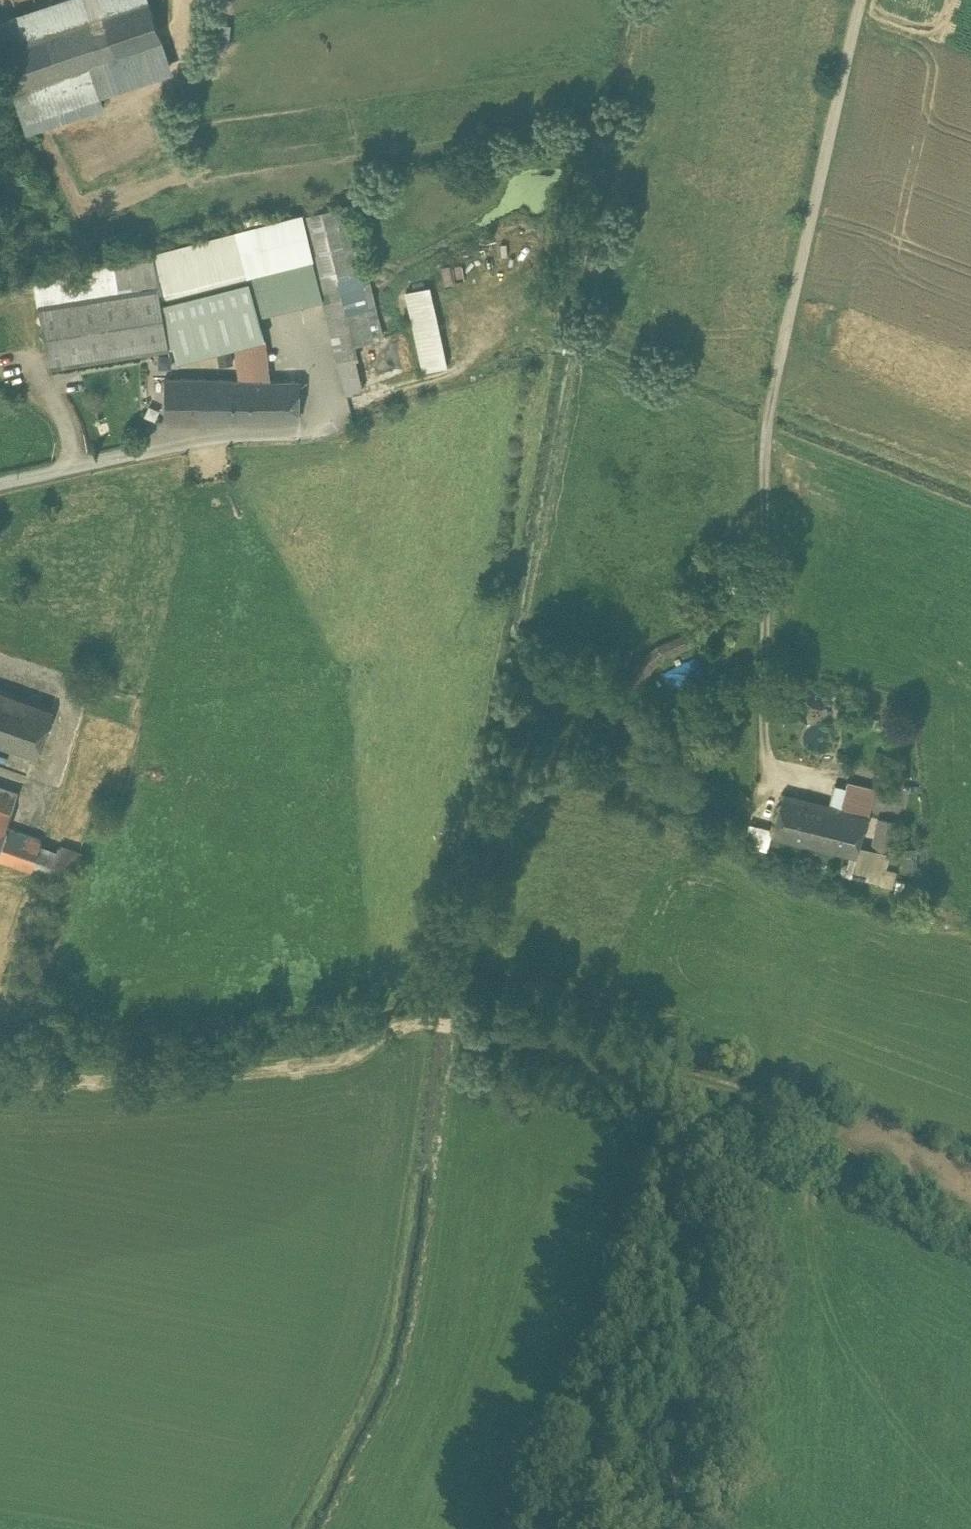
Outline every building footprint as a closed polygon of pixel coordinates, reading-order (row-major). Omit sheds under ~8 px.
[(163,40),(149,0),(143,0),(0,49),(0,52),(13,91),(89,66),(163,40)] [(143,0),(57,0),(0,20),(0,49),(143,0)] [(89,66),(96,88),(171,62),(163,40),(89,66)] [(96,88),(89,66),(13,91),(24,121),(99,96),(96,88)] [(324,298),(347,394),(364,390),(353,344),(384,337),(352,203),(303,215),(316,267),(324,298)] [(316,267),(303,215),(153,254),(159,282),(166,309),(252,289),(250,282),(316,267)] [(153,254),(35,276),(39,302),(159,282),(153,254)] [(260,314),(324,298),(316,267),(250,282),(252,289),(253,289),(260,314)] [(159,282),(39,302),(50,365),(174,344),(166,309),(159,282)] [(424,369),(448,364),(431,285),(407,290),(424,369)] [(253,289),(252,289),(166,309),(174,344),(178,359),(236,345),(267,337),(260,314),(253,289)] [(269,380),(267,337),(236,345),(240,378),(241,379),(269,380)] [(205,376),(166,377),(167,422),(299,418),(301,380),(269,380),(241,379),(240,378),(205,376)] [(630,675),(640,685),(666,658),(694,648),(688,633),(661,643),(630,675)] [(698,654),(662,672),(670,687),(706,669),(698,654)] [(0,689),(0,741),(38,754),(54,708),(0,689)] [(841,807),(869,815),(877,786),(848,779),(847,786),(841,807)] [(841,807),(847,786),(836,783),(830,804),(841,807)] [(0,785),(0,804),(13,808),(19,791),(0,785)] [(830,804),(784,792),(773,832),(804,840),(804,839),(858,854),(860,843),(869,815),(841,807),(830,804)] [(7,826),(13,808),(0,804),(0,845),(7,826)] [(874,846),(860,843),(858,854),(852,874),(884,882),(896,822),(880,817),(874,846)] [(32,868),(42,838),(7,826),(0,845),(0,857),(32,868)] [(81,851),(42,838),(32,868),(71,882),(81,851)]
